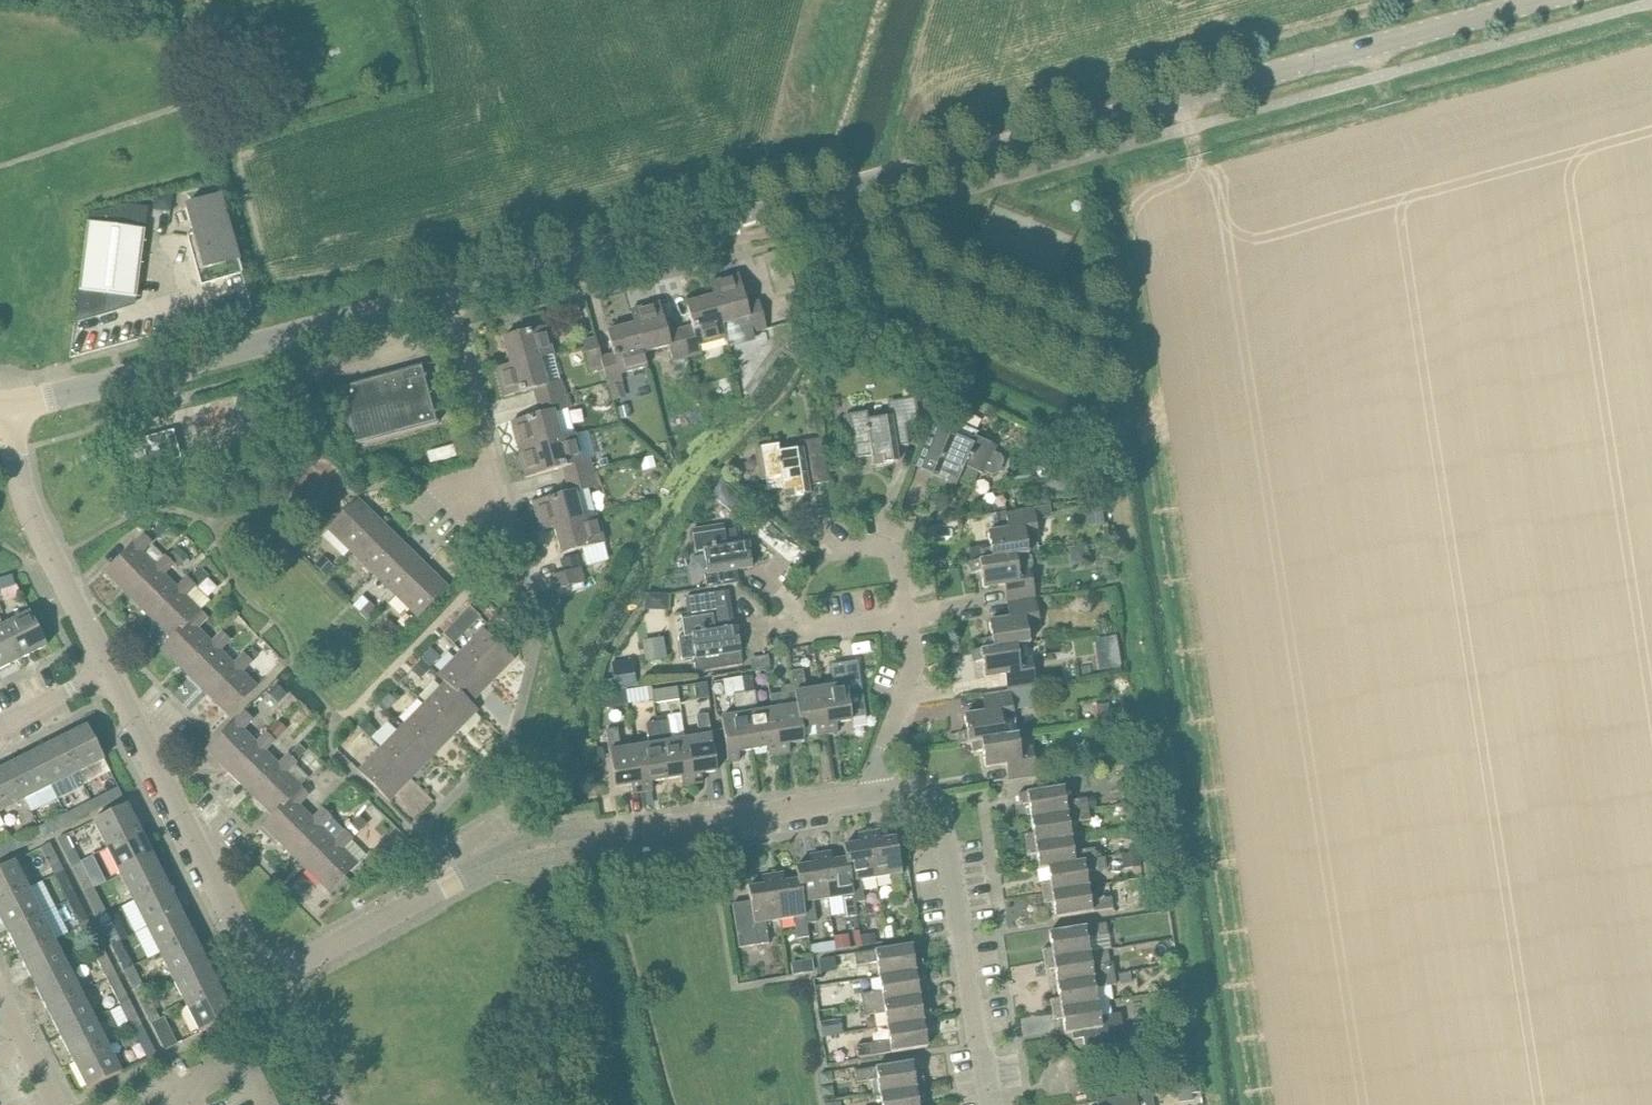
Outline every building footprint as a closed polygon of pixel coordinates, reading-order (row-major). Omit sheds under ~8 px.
[(202,285),(241,274),(219,196),(185,206),(193,233),(187,234),(202,285)] [(88,215),(74,325),(76,325),(76,322),(121,308),(122,297),(136,299),(148,207),(129,205),(88,215)] [(722,325),(726,339),(728,346),(753,339),(752,333),(766,329),(763,318),(759,302),(746,305),(738,275),(710,283),(714,296),(722,325)] [(792,279),(770,285),(774,298),(795,292),(792,279)] [(726,339),(722,325),(714,296),(686,304),(692,327),(679,330),(686,358),(701,354),(699,346),(726,339)] [(673,361),(686,358),(679,330),(667,333),(659,303),(650,305),(648,299),(638,302),(640,308),(631,311),(635,324),(642,353),(643,353),(669,346),(673,361)] [(614,355),(601,358),(603,366),(608,385),(622,381),(620,374),(647,367),(643,353),(642,353),(635,324),(607,332),(614,355)] [(503,338),(510,365),(511,366),(539,358),(553,355),(546,327),(503,338)] [(590,369),(603,366),(601,358),(596,338),(582,342),(590,369)] [(560,380),(553,355),(539,358),(511,366),(510,365),(497,369),(504,397),(534,389),(537,403),(564,395),(560,380)] [(422,365),(339,388),(354,446),(438,423),(422,365)] [(569,394),(564,395),(537,403),(541,414),(511,423),(519,451),(532,447),(532,446),(561,438),(574,434),(568,409),(572,407),(569,394)] [(181,407),(185,427),(200,425),(203,444),(230,439),(229,431),(246,428),(241,396),(181,407)] [(909,445),(906,423),(918,421),(914,397),(886,401),(889,417),(869,420),(867,413),(844,417),(849,448),(855,447),(856,458),(872,456),(873,466),(898,462),(896,446),(909,445)] [(627,405),(617,407),(620,419),(630,417),(627,405)] [(259,407),(246,411),(248,418),(261,414),(259,407)] [(1000,455),(994,453),(997,446),(974,436),(971,443),(952,434),(953,432),(939,426),(935,437),(922,469),(934,474),(933,477),(956,486),(960,477),(974,483),(978,473),(983,475),(986,471),(991,474),(996,473),(999,471),(1003,462),(1002,458),(1000,455)] [(182,458),(180,452),(174,430),(140,439),(146,461),(148,468),(182,458)] [(563,468),(566,481),(593,473),(590,459),(582,461),(574,434),(561,438),(532,446),(532,447),(519,451),(526,478),(563,468)] [(800,442),(801,447),(801,450),(780,453),(779,445),(756,448),(761,480),(766,479),(768,490),(783,488),(785,498),(830,490),(822,438),(800,442)] [(607,458),(596,461),(598,469),(610,466),(607,458)] [(653,458),(641,462),(643,470),(656,467),(653,458)] [(1052,471),(1045,488),(1062,495),(1069,479),(1052,471)] [(540,531),(554,527),(583,519),(595,515),(588,489),(601,485),(598,472),(593,473),(566,481),(569,493),(533,503),(540,531)] [(328,530),(351,552),(381,521),(358,499),(328,530)] [(1100,502),(1090,503),(1089,499),(1069,502),(1071,518),(1087,515),(1088,527),(1103,525),(1100,502)] [(982,550),(983,560),(983,561),(1016,556),(1016,557),(1029,555),(1026,539),(1038,537),(1033,508),(976,517),(976,518),(992,515),(995,531),(988,532),(990,549),(982,550)] [(554,527),(561,555),(604,543),(596,515),(595,515),(583,519),(554,527)] [(403,543),(381,521),(351,552),(373,574),(403,543)] [(160,537),(166,530),(160,524),(153,531),(160,537)] [(706,589),(718,587),(739,583),(737,570),(753,567),(748,542),(738,544),(736,529),(725,531),(724,525),(691,531),(695,554),(702,552),(706,573),(703,573),(706,589)] [(764,533),(766,544),(778,542),(776,531),(764,533)] [(127,595),(155,566),(142,552),(152,542),(144,534),(105,573),(127,595)] [(425,565),(403,543),(373,574),(395,596),(425,565)] [(1108,543),(1097,545),(1099,554),(1110,551),(1108,543)] [(189,557),(178,546),(167,556),(178,567),(189,557)] [(1031,557),(1029,555),(1016,557),(1016,556),(983,561),(983,560),(970,562),(972,573),(981,572),(984,588),(1004,585),(1007,602),(1035,598),(1030,569),(1033,565),(1031,557)] [(127,595),(149,617),(178,588),(164,574),(174,564),(166,556),(155,566),(127,595)] [(323,556),(314,565),(325,576),(334,567),(323,556)] [(556,590),(584,582),(577,556),(560,560),(564,573),(552,576),(556,590)] [(448,587),(425,565),(395,596),(418,617),(448,587)] [(201,568),(190,578),(198,586),(209,576),(201,568)] [(14,585),(12,576),(0,579),(0,589),(14,585)] [(188,578),(178,588),(149,617),(172,639),(200,610),(210,600),(195,586),(196,586),(188,578)] [(690,613),(681,615),(685,637),(689,637),(694,672),(742,665),(737,627),(727,628),(720,588),(687,593),(690,613)] [(1039,627),(1035,598),(1007,602),(1010,619),(989,622),(991,639),(983,640),(984,650),(1016,645),(1017,646),(1021,645),(1028,644),(1026,629),(1039,627)] [(370,602),(359,612),(368,621),(378,610),(370,602)] [(208,618),(200,610),(172,639),(161,649),(184,671),(211,641),(199,629),(208,620),(207,619),(208,618)] [(30,612),(2,626),(20,660),(47,646),(30,612)] [(404,628),(412,619),(406,614),(398,623),(404,628)] [(387,619),(377,629),(390,641),(400,630),(387,619)] [(20,660),(2,626),(0,622),(0,670),(20,660)] [(461,635),(452,626),(443,634),(453,643),(461,635)] [(483,630),(461,652),(492,682),(513,660),(483,630)] [(184,671),(206,693),(234,664),(220,650),(230,640),(222,632),(221,633),(220,632),(211,641),(184,671)] [(1023,659),(1021,645),(1017,646),(1016,645),(984,650),(972,652),(973,663),(982,661),(985,678),(1005,675),(1007,691),(1012,691),(1033,688),(1035,688),(1030,658),(1023,659)] [(252,646),(244,654),(252,661),(260,654),(252,646)] [(419,657),(422,660),(430,668),(438,660),(437,659),(439,657),(430,647),(419,657)] [(447,681),(470,704),(492,682),(461,652),(438,675),(446,682),(447,681)] [(244,654),(234,664),(206,693),(228,715),(257,686),(242,672),(252,661),(244,654)] [(626,689),(637,687),(632,659),(612,662),(615,681),(617,691),(626,689)] [(431,668),(430,668),(422,660),(411,670),(420,679),(431,668)] [(834,686),(822,688),(828,733),(838,732),(836,723),(852,721),(866,718),(857,661),(831,665),(834,686)] [(791,671),(793,686),(795,686),(801,729),(802,729),(816,727),(817,735),(828,733),(822,688),(806,690),(803,670),(791,671)] [(769,756),(780,755),(772,694),(770,695),(773,711),(758,713),(753,675),(743,676),(753,750),(768,748),(769,756)] [(738,752),(753,750),(743,676),(731,678),(736,716),(722,718),(725,741),(729,763),(740,761),(738,752)] [(708,680),(695,682),(697,697),(710,695),(708,680)] [(425,703),(455,733),(477,711),(470,704),(447,681),(446,682),(425,703)] [(613,691),(617,691),(615,681),(602,683),(603,693),(613,691)] [(276,683),(267,693),(279,703),(287,694),(276,683)] [(626,689),(629,704),(653,700),(650,685),(637,687),(626,689)] [(785,692),(772,694),(780,755),(790,753),(788,744),(804,742),(802,729),(801,729),(795,686),(793,686),(784,688),(785,692)] [(652,691),(654,703),(679,699),(677,687),(652,691)] [(1036,707),(1033,688),(1012,691),(1007,691),(982,695),(985,712),(964,715),(967,732),(958,733),(960,745),(972,743),(1006,738),(1006,736),(1017,734),(1015,719),(1016,719),(1015,710),(1036,707)] [(603,693),(600,693),(602,707),(615,706),(613,691),(603,693)] [(388,711),(396,702),(389,695),(380,704),(388,711)] [(433,756),(455,733),(425,703),(403,726),(433,756)] [(386,722),(392,716),(381,704),(374,711),(386,722)] [(1108,704),(1092,705),(1094,720),(1110,719),(1108,704)] [(206,750),(229,772),(257,743),(243,729),(253,719),(245,711),(206,750)] [(701,736),(686,738),(693,784),(703,783),(701,774),(717,771),(713,749),(708,715),(698,716),(701,736)] [(365,720),(359,726),(360,727),(371,738),(377,733),(365,720)] [(682,786),(693,784),(686,738),(671,741),(668,720),(659,722),(667,779),(681,777),(682,786)] [(667,779),(659,722),(647,724),(650,744),(637,746),(643,792),(653,791),(651,782),(667,779)] [(257,743),(229,772),(250,793),(279,765),(265,751),(275,741),(274,740),(283,732),(276,725),(268,733),(267,733),(257,743)] [(61,739),(78,773),(104,759),(87,726),(61,739)] [(411,778),(433,756),(403,726),(381,748),(411,778)] [(643,792),(637,746),(621,748),(618,728),(606,730),(615,788),(631,785),(632,794),(643,792)] [(1020,750),(1017,734),(1006,736),(1006,738),(972,743),(974,752),(983,751),(985,767),(1006,764),(1009,781),(1036,777),(1032,748),(1020,750)] [(51,786),(78,773),(61,739),(34,752),(51,786)] [(299,744),(279,765),(250,793),(273,815),(301,787),(300,786),(307,779),(293,766),(297,762),(296,761),(306,751),(299,744)] [(390,800),(411,778),(381,748),(359,771),(390,800)] [(51,786),(34,752),(8,766),(25,799),(51,786)] [(25,799),(8,766),(0,770),(0,812),(25,799)] [(301,787),(273,815),(263,826),(284,847),(313,819),(299,805),(316,787),(309,780),(302,788),(301,787)] [(1029,803),(1031,818),(1087,809),(1085,798),(1065,802),(1062,786),(1018,793),(1020,804),(1029,803)] [(118,787),(92,801),(96,810),(123,796),(118,787)] [(96,810),(92,801),(65,814),(70,823),(96,810)] [(93,821),(107,848),(141,831),(127,804),(93,821)] [(323,809),(313,819),(284,847),(306,869),(335,841),(321,827),(331,817),(323,809)] [(1025,834),(1026,845),(1071,837),(1069,823),(1089,820),(1087,809),(1031,818),(1034,833),(1025,834)] [(65,814),(39,827),(43,836),(70,823),(65,814)] [(335,841),(306,869),(329,892),(345,877),(365,856),(350,841),(353,838),(352,837),(367,823),(359,816),(345,830),(335,841)] [(43,836),(39,827),(12,841),(17,850),(43,836)] [(1125,839),(1136,838),(1134,827),(1124,829),(1125,839)] [(154,857),(141,831),(107,848),(120,874),(154,857)] [(879,831),(870,833),(876,878),(891,875),(894,897),(905,895),(896,837),(880,840),(879,831)] [(844,846),(846,859),(848,859),(855,902),(864,901),(862,889),(876,887),(875,878),(876,878),(870,833),(858,835),(860,843),(844,846)] [(58,839),(72,866),(81,862),(67,834),(58,839)] [(1073,851),(1071,837),(1026,845),(1028,855),(1037,853),(1039,869),(1048,868),(1104,859),(1104,857),(1095,858),(1093,848),(1073,851)] [(12,841),(0,847),(0,858),(17,850),(12,841)] [(41,847),(54,875),(64,870),(50,843),(41,847)] [(831,852),(823,854),(830,898),(842,896),(845,918),(857,916),(855,902),(848,859),(846,859),(832,861),(831,852)] [(1124,869),(1141,866),(1138,852),(1121,855),(1124,869)] [(813,901),(830,898),(823,854),(810,856),(812,864),(796,867),(798,880),(801,879),(807,923),(816,922),(813,901)] [(154,857),(120,874),(133,901),(167,883),(154,857)] [(1041,883),(1043,894),(1088,887),(1085,872),(1106,868),(1104,859),(1048,868),(1050,882),(1041,883)] [(28,888),(14,861),(0,868),(0,902),(28,888)] [(85,892),(94,888),(81,862),(72,866),(85,892)] [(54,875),(68,901),(77,896),(64,870),(54,875)] [(783,873),(776,875),(782,920),(794,918),(797,938),(808,937),(806,924),(807,923),(801,879),(798,880),(784,882),(783,873)] [(782,920),(776,875),(762,877),(764,885),(748,888),(750,901),(732,904),(739,948),(769,944),(765,923),(782,920)] [(180,910),(167,883),(133,901),(147,927),(180,910)] [(1090,899),(1088,887),(1043,894),(1045,903),(1053,902),(1056,918),(1112,909),(1110,896),(1090,899)] [(8,931),(41,914),(28,888),(0,902),(0,916),(8,931)] [(98,919),(107,914),(94,888),(85,892),(98,919)] [(77,896),(68,901),(81,927),(90,922),(77,896)] [(147,927),(160,954),(194,936),(180,910),(147,927)] [(55,940),(41,914),(8,931),(21,957),(55,940)] [(112,945),(121,940),(107,914),(98,919),(112,945)] [(103,949),(90,922),(81,927),(81,928),(75,931),(78,938),(85,935),(94,953),(103,949)] [(886,941),(899,939),(897,923),(884,925),(886,941)] [(1043,949),(1044,959),(1090,952),(1088,939),(1108,935),(1106,923),(1049,932),(1052,948),(1043,949)] [(874,933),(861,935),(863,946),(876,944),(876,942),(874,933)] [(207,963),(194,936),(160,954),(173,980),(207,963)] [(848,937),(834,939),(835,941),(836,951),(849,949),(849,948),(848,937)] [(21,957),(34,984),(68,966),(55,940),(21,957)] [(121,940),(112,945),(124,970),(133,966),(121,940)] [(823,943),(811,945),(812,954),(825,952),(823,943)] [(880,976),(924,969),(923,959),(914,961),(911,945),(847,955),(849,967),(878,962),(880,976)] [(94,953),(107,979),(117,975),(103,949),(94,953)] [(1093,966),(1090,952),(1044,959),(1046,970),(1055,968),(1057,983),(1114,974),(1112,963),(1093,966)] [(220,989),(207,963),(173,980),(186,1006),(220,989)] [(789,976),(798,974),(796,965),(787,967),(789,976)] [(34,984),(47,1010),(81,993),(68,966),(34,984)] [(133,966),(124,970),(137,996),(146,991),(133,966)] [(924,969),(880,976),(882,990),(860,994),(862,1005),(920,996),(917,981),(926,980),(924,969)] [(1132,972),(1118,974),(1120,985),(1134,983),(1132,972)] [(1115,985),(1114,974),(1057,983),(1060,998),(1051,999),(1053,1010),(1098,1003),(1096,989),(1115,985)] [(107,979),(121,1006),(130,1001),(117,975),(107,979)] [(220,989),(186,1006),(200,1033),(234,1016),(231,1010),(235,1009),(228,996),(225,998),(220,989)] [(151,1023),(160,1019),(146,991),(137,996),(151,1023)] [(81,993),(47,1010),(61,1036),(95,1019),(81,993)] [(885,1012),(887,1027),(932,1020),(931,1009),(922,1011),(920,996),(862,1005),(864,1016),(885,1012)] [(121,1006),(134,1032),(143,1027),(130,1001),(121,1006)] [(1098,1003),(1053,1010),(1054,1020),(1063,1018),(1065,1034),(1072,1033),(1073,1040),(1083,1038),(1085,1048),(1116,1043),(1113,1026),(1123,1025),(1121,1013),(1100,1016),(1098,1003)] [(160,1019),(151,1023),(165,1051),(178,1044),(164,1017),(160,1019)] [(61,1036),(74,1062),(108,1045),(95,1019),(61,1036)] [(822,1037),(843,1034),(840,1019),(820,1022),(822,1037)] [(932,1020),(887,1027),(890,1041),(856,1046),(858,1058),(928,1047),(925,1031),(934,1030),(932,1020)] [(1130,1047),(1144,1045),(1141,1023),(1127,1025),(1130,1047)] [(134,1032),(120,1039),(124,1047),(138,1040),(148,1059),(157,1055),(143,1027),(134,1032)] [(122,1072),(108,1045),(74,1062),(88,1089),(122,1072)] [(880,1093),(925,1086),(923,1076),(915,1077),(912,1062),(855,1071),(857,1083),(877,1080),(880,1093)] [(831,1072),(820,1074),(822,1085),(829,1084),(832,1079),(831,1072)] [(1200,1093),(1199,1085),(1177,1089),(1179,1103),(1193,1101),(1192,1094),(1200,1093)] [(880,1093),(881,1104),(919,1104),(918,1098),(927,1097),(925,1086),(880,1093)] [(1139,1102),(1145,1101),(1144,1094),(1137,1095),(1119,1098),(1097,1102),(1097,1104),(1139,1104),(1139,1102)]
